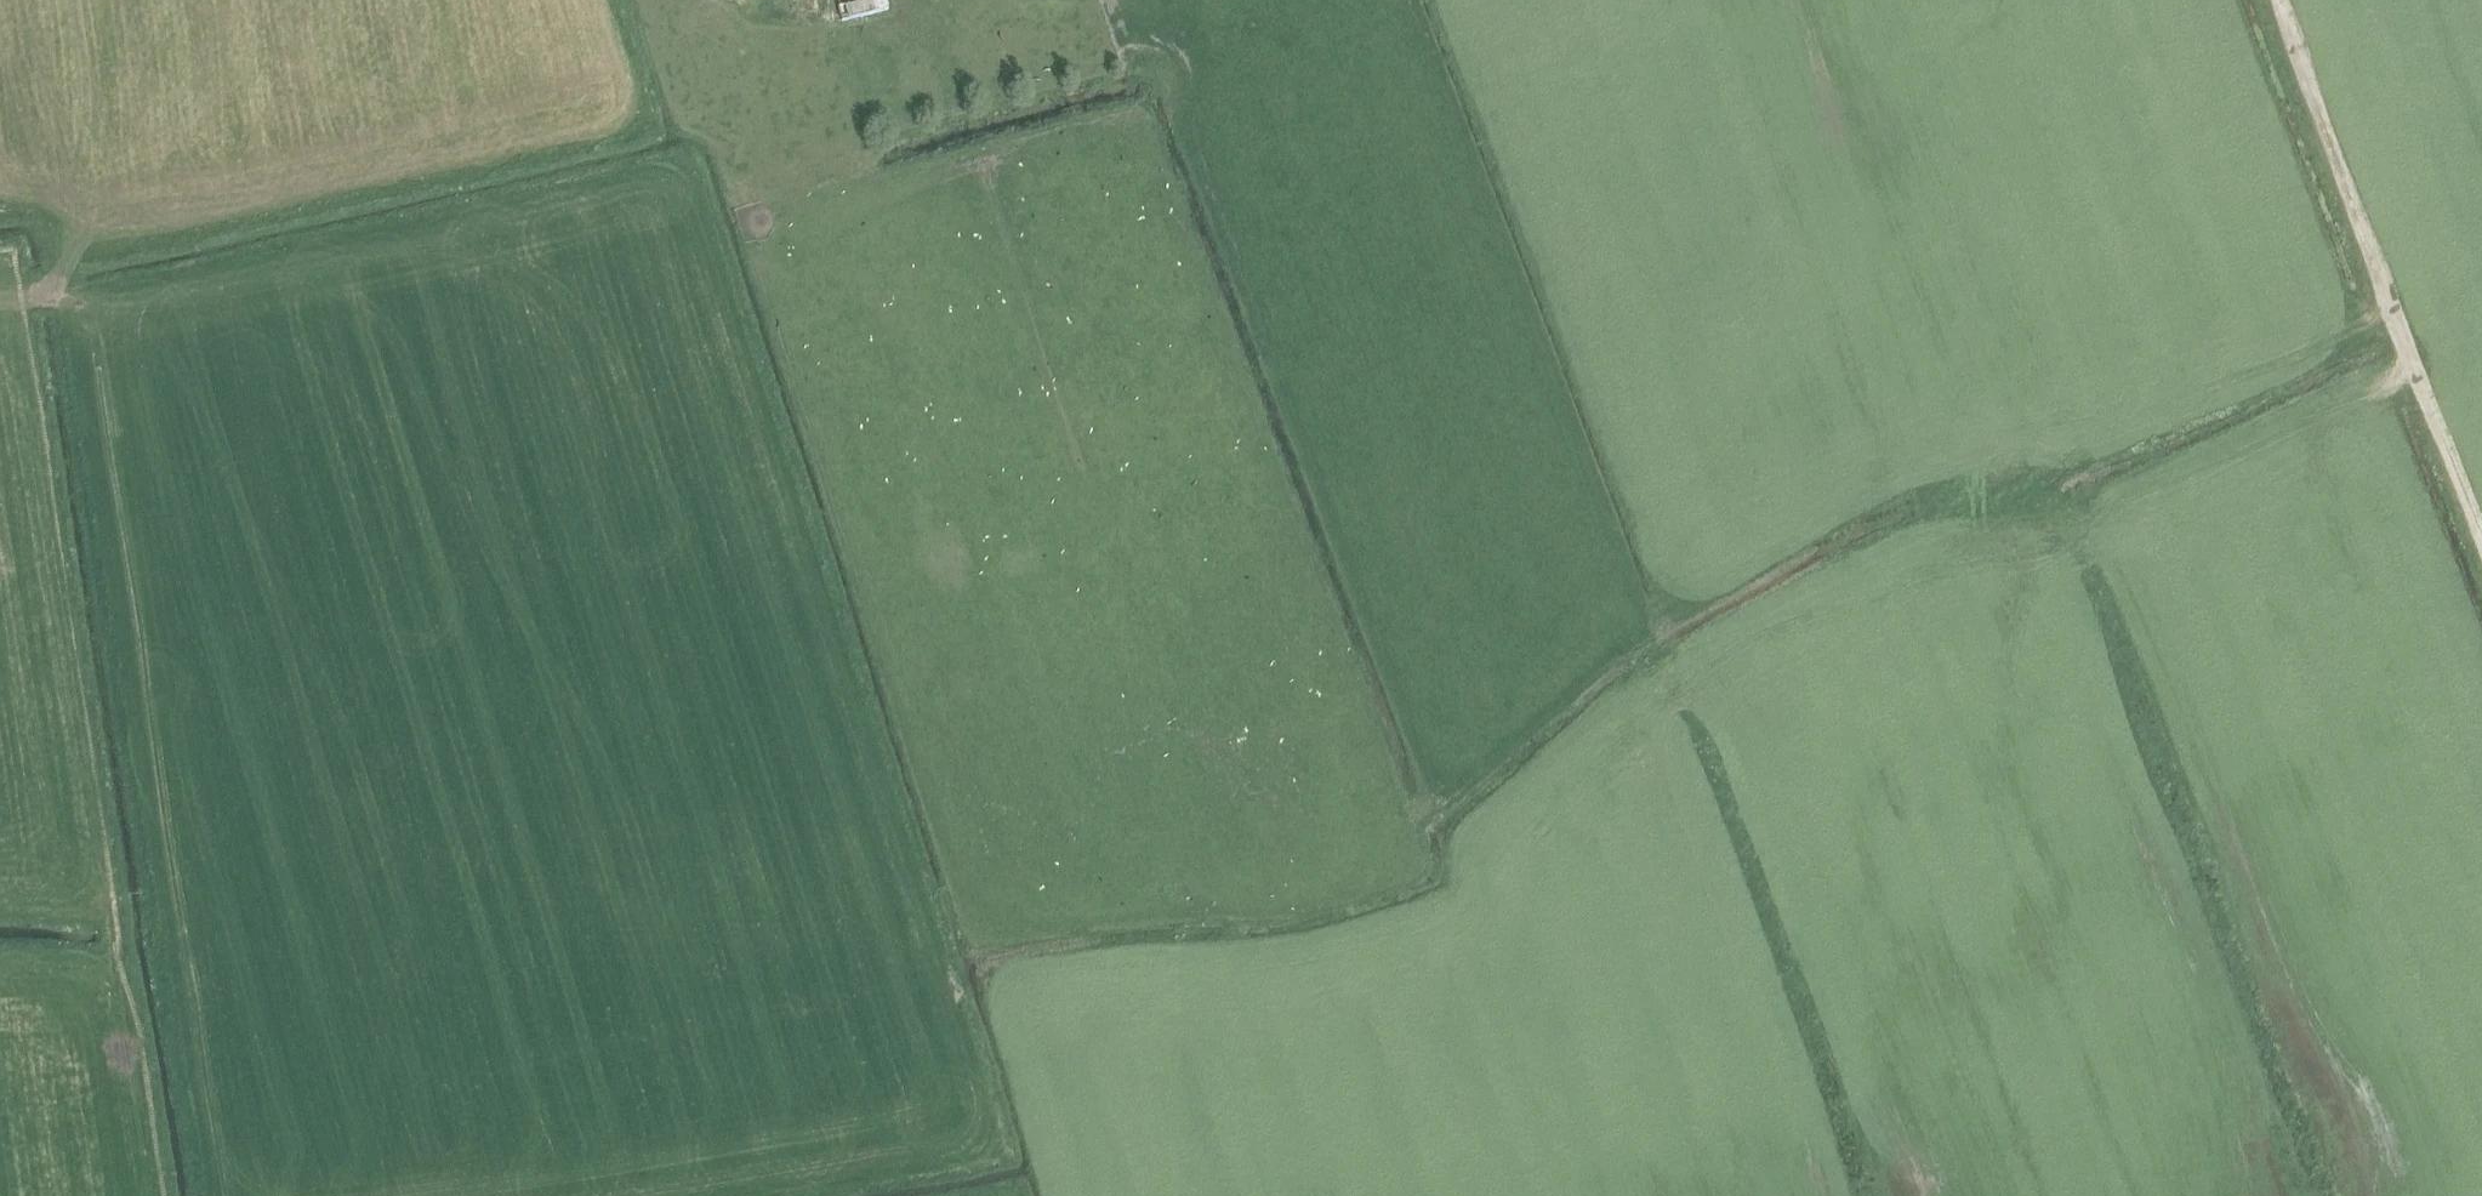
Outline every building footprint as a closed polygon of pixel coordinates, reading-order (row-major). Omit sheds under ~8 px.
[(888,11),(886,0),(869,0),(837,8),(841,22),(888,11)]
